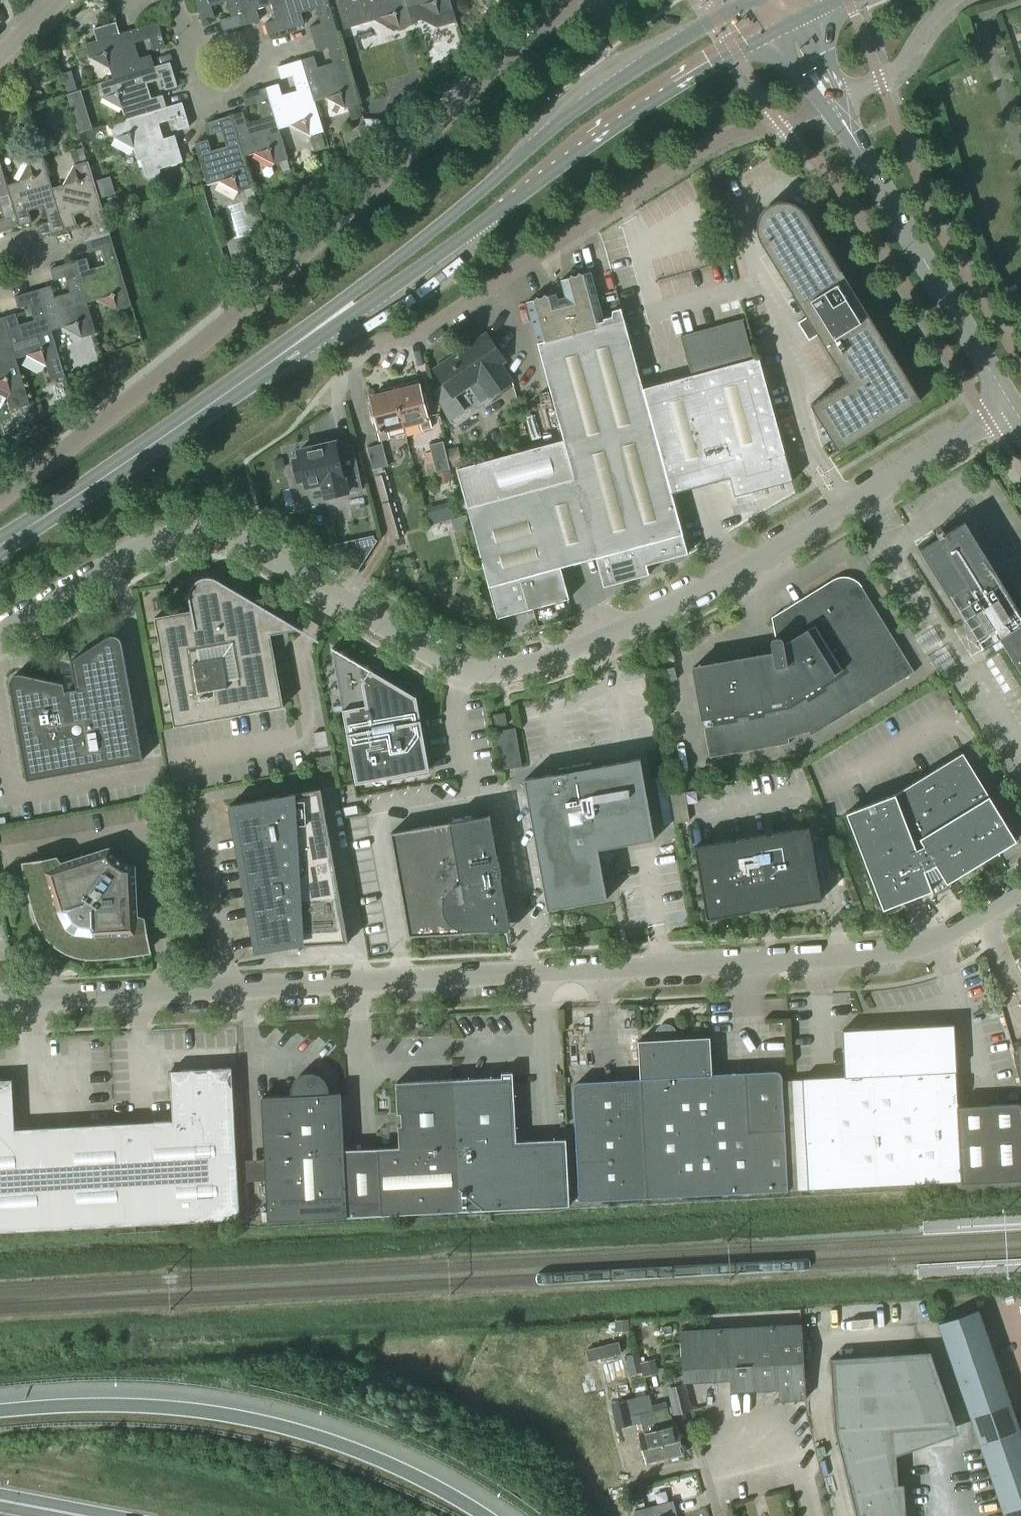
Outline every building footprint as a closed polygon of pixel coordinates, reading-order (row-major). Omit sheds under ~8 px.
[(199,13),(202,24),(216,20),(212,7),(227,3),(232,19),(221,22),(224,34),(248,26),(240,0),(195,0),(199,13)] [(266,26),(269,37),(292,30),(284,0),(240,0),(248,26),(261,23),(258,11),(272,6),(277,23),(266,26)] [(338,34),(328,0),(284,0),(292,30),(305,26),(302,15),(318,10),(322,26),(311,29),(314,41),(338,34)] [(346,30),(382,19),(402,29),(416,25),(412,10),(411,10),(408,0),(337,0),(346,30)] [(411,10),(412,10),(416,23),(430,19),(445,27),(459,23),(452,0),(408,0),(411,10)] [(110,70),(113,82),(114,82),(155,70),(155,69),(152,58),(141,61),(136,45),(151,41),(154,52),(166,49),(159,24),(119,37),(115,25),(91,32),(95,44),(86,47),(91,61),(110,70)] [(318,70),(315,58),(304,61),(316,101),(325,99),(346,110),(360,107),(338,34),(318,40),(314,41),(318,53),(328,50),(333,66),(318,70)] [(279,88),(268,91),(279,130),(290,127),(310,138),(325,133),(315,102),(316,101),(304,61),(278,69),(282,81),(294,78),(298,93),(282,97),(279,88)] [(163,81),(166,92),(178,89),(171,65),(155,69),(155,70),(114,82),(113,82),(99,86),(102,99),(121,109),(125,123),(167,110),(163,97),(152,100),(148,85),(163,81)] [(74,80),(64,83),(67,92),(77,89),(74,80)] [(247,124),(244,114),(232,117),(245,157),(255,154),(277,165),(280,164),(283,173),(291,170),(288,162),(279,130),(268,91),(243,98),(246,109),(259,106),(263,120),(247,124)] [(78,92),(65,96),(72,119),(85,114),(78,92)] [(183,104),(167,110),(125,123),(111,127),(115,140),(134,151),(138,164),(141,163),(147,180),(151,182),(155,182),(158,179),(160,176),(160,172),(184,165),(176,138),(164,141),(160,126),(175,121),(178,132),(190,129),(183,104)] [(360,107),(349,110),(351,120),(363,117),(360,107)] [(196,146),(208,186),(221,183),(240,193),(254,189),(244,157),(245,157),(232,117),(208,124),(212,137),(223,134),(227,148),(212,153),(209,142),(196,146)] [(371,139),(385,124),(380,119),(364,119),(371,139)] [(322,135),(310,139),(314,152),(326,149),(322,135)] [(70,151),(74,165),(87,161),(83,148),(70,151)] [(47,224),(36,227),(40,239),(63,232),(51,192),(51,191),(42,161),(29,164),(18,184),(8,187),(7,188),(18,228),(31,225),(28,214),(42,209),(47,224)] [(3,220),(0,221),(0,234),(18,228),(7,188),(8,187),(0,162),(0,210),(3,220)] [(97,197),(87,164),(74,168),(63,188),(51,191),(51,192),(63,232),(77,228),(74,217),(88,213),(93,227),(81,231),(85,244),(109,236),(100,207),(97,197)] [(117,198),(107,201),(110,211),(120,208),(117,198)] [(920,399),(805,213),(801,216),(798,211),(793,208),(787,206),(781,205),(781,201),(774,202),(768,205),(762,209),(758,215),(756,222),(755,229),(756,235),(759,242),(812,326),(846,382),(809,405),(838,450),(920,399)] [(89,271),(86,260),(73,264),(86,305),(97,302),(116,313),(131,309),(109,236),(85,244),(88,255),(99,252),(104,267),(89,271)] [(54,299),(51,287),(37,292),(50,333),(51,333),(62,329),(81,340),(95,335),(86,305),(73,264),(49,271),(52,282),(64,279),(68,295),(54,299)] [(487,587),(558,568),(595,558),(596,558),(681,535),(619,309),(613,311),(611,317),(601,320),(588,273),(560,281),(566,301),(556,303),(553,295),(525,302),(563,440),(456,469),(487,586),(487,587)] [(18,326),(14,315),(2,319),(11,348),(16,361),(26,359),(46,369),(50,384),(65,380),(60,364),(55,348),(51,333),(50,333),(37,292),(14,298),(17,310),(29,306),(34,321),(18,326)] [(0,319),(0,396),(8,400),(7,404),(9,412),(30,406),(16,361),(11,348),(2,319),(0,319)] [(679,337),(682,348),(689,375),(751,358),(741,321),(742,320),(742,319),(679,337)] [(484,335),(432,370),(443,386),(434,392),(450,422),(466,412),(455,396),(467,388),(471,394),(481,388),(487,397),(510,382),(499,366),(503,363),(484,335)] [(733,496),(747,492),(791,480),(757,358),(643,390),(659,446),(671,493),(728,478),(733,496)] [(395,387),(404,426),(419,422),(421,431),(433,428),(430,416),(426,417),(425,409),(427,408),(424,395),(421,396),(419,386),(408,389),(407,384),(395,387)] [(388,430),(404,426),(395,387),(380,390),(381,395),(371,397),(373,407),(372,407),(375,421),(377,421),(379,429),(377,429),(379,441),(390,438),(388,430)] [(39,404),(30,407),(35,423),(44,420),(39,404)] [(8,448),(7,443),(1,440),(0,441),(0,451),(8,448)] [(446,450),(444,441),(430,444),(436,472),(450,469),(450,467),(446,450)] [(299,459),(293,460),(298,480),(304,479),(306,487),(322,483),(326,498),(347,493),(362,489),(359,475),(352,444),(337,447),(336,442),(298,451),(299,459)] [(372,470),(373,470),(382,502),(392,499),(384,468),(387,467),(382,445),(367,448),(372,470)] [(450,467),(462,464),(458,447),(446,450),(450,467)] [(282,458),(274,460),(277,470),(285,468),(282,458)] [(438,474),(440,484),(451,481),(448,471),(438,474)] [(405,545),(402,537),(403,536),(393,502),(383,504),(393,539),(391,540),(394,548),(405,545)] [(923,545),(980,650),(1005,636),(1020,666),(1020,613),(970,519),(923,545)] [(686,554),(681,535),(596,558),(604,587),(649,574),(647,565),(686,554)] [(373,537),(329,546),(329,549),(327,552),(358,571),(377,541),(374,539),(373,537)] [(566,599),(558,568),(487,587),(495,618),(566,599)] [(772,653),(771,653),(692,668),(701,719),(709,717),(711,726),(703,728),(708,756),(788,742),(788,737),(807,731),(809,734),(913,670),(857,584),(853,580),(848,577),(841,576),(834,577),(770,616),(774,638),(772,639),(770,642),(771,646),(770,646),(772,653)] [(190,610),(178,612),(155,616),(173,723),(282,704),(268,633),(275,632),(277,640),(287,638),(285,630),(299,628),(215,579),(206,577),(199,578),(194,582),(189,587),(188,592),(190,610)] [(934,629),(916,640),(938,676),(957,664),(934,629)] [(29,777),(91,766),(144,756),(123,638),(121,636),(118,634),(114,633),(109,633),(73,658),(75,672),(63,674),(65,682),(20,670),(16,671),(14,673),(12,676),(11,679),(29,777)] [(391,683),(373,672),(330,648),(355,783),(429,769),(417,709),(419,703),(420,696),(418,691),(415,686),(410,682),(403,680),(397,680),(391,683)] [(942,684),(932,690),(940,704),(950,698),(942,684)] [(505,726),(503,714),(491,716),(494,728),(505,726)] [(495,732),(502,770),(522,766),(515,728),(495,732)] [(325,731),(313,733),(316,749),(328,746),(325,731)] [(947,882),(1016,840),(962,752),(895,794),(845,813),(883,907),(932,889),(929,881),(943,875),(947,882)] [(316,758),(318,768),(334,765),(332,755),(316,758)] [(523,780),(531,819),(548,909),(606,898),(598,857),(601,853),(605,849),(652,840),(637,759),(590,768),(589,763),(556,769),(557,774),(523,780)] [(664,777),(653,779),(661,826),(673,823),(666,787),(664,777)] [(300,946),(348,943),(320,790),(288,795),(289,801),(278,803),(277,797),(229,806),(254,949),(260,949),(260,947),(297,940),(298,951),(300,951),(300,946)] [(689,821),(684,792),(670,795),(675,823),(689,821)] [(505,915),(506,911),(503,897),(505,896),(490,815),(390,833),(405,915),(406,915),(409,931),(468,920),(470,929),(488,928),(492,927),(496,926),(499,924),(502,922),(504,919),(505,915)] [(807,825),(695,846),(708,918),(747,911),(746,907),(750,906),(752,897),(757,896),(759,910),(769,908),(767,895),(772,894),(777,901),(781,900),(782,904),(820,897),(807,825)] [(58,855),(27,861),(30,879),(34,898),(41,915),(48,932),(51,935),(57,933),(74,945),(74,951),(77,953),(91,954),(106,955),(122,954),(138,952),(151,949),(145,917),(138,915),(136,864),(125,861),(124,862),(117,857),(118,856),(111,846),(62,861),(58,855)] [(842,1077),(801,1079),(807,1189),(961,1182),(961,1184),(1020,1180),(1020,1112),(1019,1104),(957,1106),(956,1072),(954,1025),(842,1031),(844,1077),(842,1077)] [(579,1202),(788,1192),(780,1074),(776,1072),(711,1075),(709,1038),(638,1042),(639,1079),(580,1082),(574,1084),(574,1093),(579,1202)] [(240,1219),(232,1069),(171,1072),(173,1121),(134,1123),(139,1224),(240,1219)] [(456,1080),(463,1211),(571,1206),(567,1140),(516,1143),(513,1072),(502,1073),(502,1078),(456,1080)] [(352,1216),(348,1149),(345,1149),(341,1094),(330,1095),(329,1087),(325,1080),(320,1075),(313,1073),(305,1074),(299,1077),(294,1082),(292,1089),(292,1097),(263,1098),(268,1221),(349,1217),(352,1216)] [(92,1226),(84,1186),(72,1126),(15,1128),(13,1079),(0,1080),(0,1230),(92,1226)] [(397,1083),(398,1114),(401,1114),(402,1125),(399,1125),(400,1147),(348,1149),(352,1216),(463,1211),(456,1080),(397,1083)] [(92,1226),(139,1224),(134,1123),(72,1126),(84,1186),(92,1226)] [(938,1321),(951,1357),(990,1343),(979,1312),(968,1316),(967,1311),(938,1321)] [(628,1321),(615,1321),(616,1332),(628,1331),(628,1321)] [(800,1325),(679,1332),(683,1382),(730,1379),(731,1391),(774,1389),(775,1405),(798,1404),(797,1399),(804,1399),(800,1325)] [(590,1357),(622,1352),(620,1341),(589,1346),(590,1357)] [(990,1343),(951,1357),(961,1388),(1001,1375),(990,1343)] [(829,1359),(835,1432),(856,1515),(906,1515),(904,1481),(898,1481),(895,1426),(955,1422),(931,1352),(829,1359)] [(631,1375),(643,1372),(639,1357),(628,1360),(631,1375)] [(658,1373),(655,1359),(642,1363),(645,1376),(658,1373)] [(677,1385),(668,1388),(674,1414),(679,1413),(681,1421),(691,1419),(680,1375),(675,1376),(677,1385)] [(961,1388),(972,1420),(1012,1406),(1001,1375),(961,1388)] [(616,1430),(641,1423),(643,1431),(639,1432),(646,1464),(665,1459),(653,1411),(639,1414),(632,1416),(628,1400),(621,1401),(616,1380),(605,1383),(616,1430)] [(972,1420),(983,1451),(1020,1438),(1020,1432),(1012,1406),(972,1420)] [(668,1407),(653,1411),(665,1459),(684,1454),(677,1424),(672,1425),(668,1407)] [(994,1482),(1020,1473),(1020,1438),(983,1451),(994,1482)] [(994,1482),(1004,1513),(1020,1508),(1020,1473),(994,1482)] [(673,1501),(634,1512),(635,1515),(677,1515),(673,1501)] [(1004,1513),(1005,1515),(1020,1515),(1020,1508),(1004,1513)]
